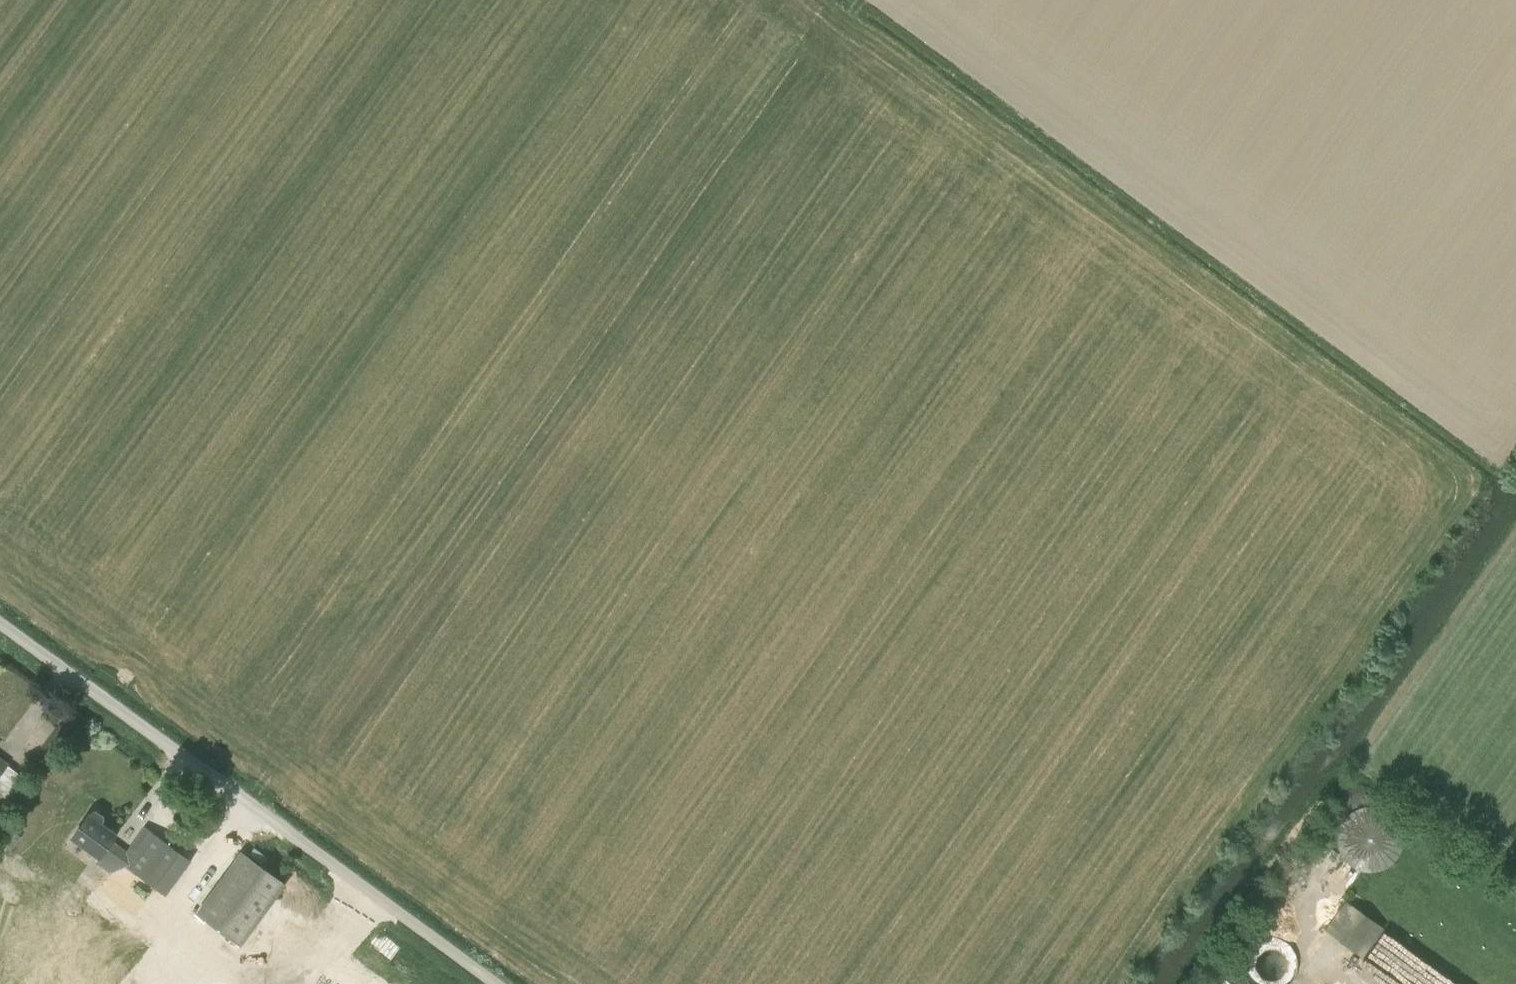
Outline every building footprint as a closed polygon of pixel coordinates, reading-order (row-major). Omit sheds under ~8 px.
[(200,808),(192,819),(205,829),(213,818),(200,808)] [(1337,843),(1339,851),(1342,858),(1348,864),(1354,869),(1362,871),(1370,872),(1378,871),(1385,868),(1392,863),(1397,857),(1400,849),(1401,842),(1401,834),(1398,826),(1394,819),(1388,814),(1381,810),(1374,808),(1366,808),(1358,809),(1351,813),(1345,819),(1340,825),(1338,833),(1337,841),(1337,843)] [(89,814),(73,837),(100,857),(96,863),(110,874),(90,900),(125,927),(154,887),(166,896),(192,861),(145,825),(126,851),(112,841),(117,835),(102,824),(105,821),(105,817),(96,811),(93,811),(90,815),(89,814)] [(286,883),(242,851),(197,913),(241,945),(286,883)] [(1322,927),(1360,955),(1382,925),(1343,897),(1322,927)] [(112,983),(205,983),(215,967),(150,926),(112,983)] [(1356,967),(1381,983),(1440,983),(1445,977),(1379,931),(1363,953),(1366,954),(1356,967)] [(1289,963),(1290,958),(1289,953),(1287,948),(1285,944),(1282,941),(1279,938),(1274,936),(1268,934),(1264,934),(1256,936),(1252,939),(1248,942),(1245,945),(1243,950),(1242,958),(1242,963),(1243,968),(1248,975),(1252,978),(1257,981),(1265,982),(1270,982),(1275,981),(1279,978),(1282,976),(1285,972),(1288,968),(1289,963)] [(1222,963),(1215,973),(1233,983),(1239,975),(1222,963)]
